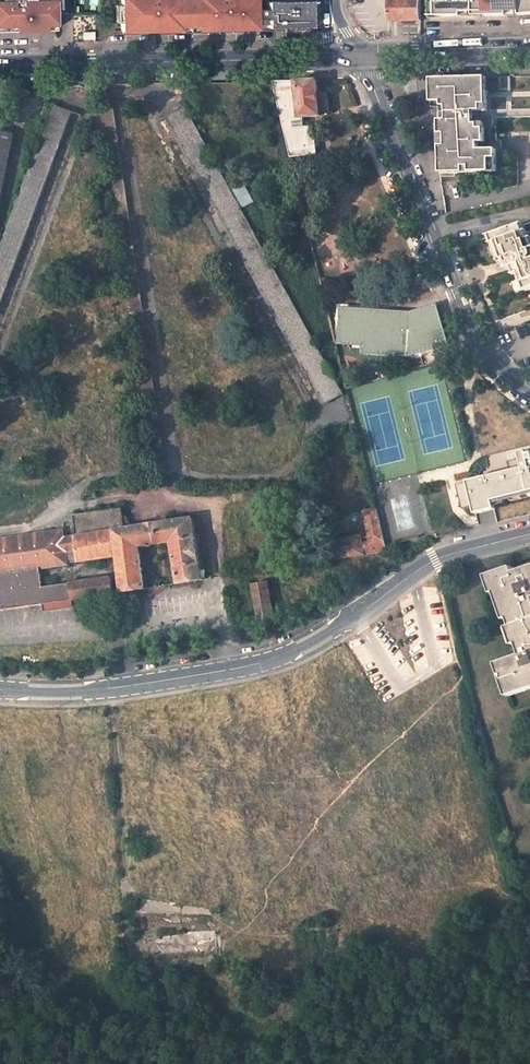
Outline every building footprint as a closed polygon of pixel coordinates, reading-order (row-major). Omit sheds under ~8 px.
[(59,7),(58,0),(0,0),(0,26),(13,25),(13,31),(16,31),(54,29),(54,7),(59,7)] [(120,30),(154,30),(178,29),(178,25),(196,25),(196,29),(220,29),(254,28),(254,24),(284,23),(284,27),(293,27),(310,27),(310,1),(266,2),(266,9),(254,10),(253,0),(119,0),(120,5),(115,5),(115,22),(120,22),(120,30)] [(389,22),(407,21),(421,21),(421,0),(389,0),(389,22)] [(521,14),(520,0),(430,0),(430,16),(446,16),(473,15),(476,15),(476,12),(485,12),(485,15),(497,15),(521,14)] [(521,14),(529,13),(529,0),(520,0),(521,14)] [(445,79),(431,79),(431,107),(438,107),(439,141),(440,172),(497,172),(497,151),(479,151),(479,143),(485,143),(485,130),(479,130),(478,125),(478,112),(487,112),(487,78),(473,78),(445,79)] [(318,94),(317,81),(300,82),(292,82),(290,87),(274,87),(279,111),(280,111),(291,157),(318,155),(315,132),(313,129),(310,127),(307,127),(304,127),(304,122),(306,121),(305,118),(321,117),(320,114),(318,94)] [(320,114),(330,113),(327,94),(318,94),(320,114)] [(54,106),(53,109),(48,122),(0,252),(0,308),(73,113),(54,106)] [(53,109),(45,107),(41,119),(48,122),(53,109)] [(185,109),(166,119),(323,404),(343,394),(323,359),(320,353),(185,109)] [(0,132),(0,185),(10,134),(0,132)] [(242,207),(254,203),(246,184),(235,189),(242,207)] [(492,237),(495,245),(498,244),(504,261),(506,260),(508,264),(510,270),(514,268),(517,276),(521,275),(527,292),(529,291),(529,224),(492,237)] [(342,309),(340,333),(365,335),(364,346),(376,346),(375,354),(398,356),(399,355),(402,356),(421,350),(421,352),(445,346),(435,310),(434,307),(410,314),(411,317),(378,314),(378,312),(342,309)] [(340,344),(364,346),(365,335),(340,333),(340,344)] [(363,353),(375,354),(376,346),(364,346),(363,353)] [(334,353),(332,347),(320,353),(323,359),(334,353)] [(461,507),(471,505),(472,510),(491,506),(489,499),(529,489),(529,455),(529,449),(523,451),(522,449),(515,451),(519,466),(462,479),(463,482),(456,484),(461,507)] [(0,540),(0,612),(44,605),(72,600),(112,594),(110,579),(42,587),(39,569),(117,558),(121,593),(144,589),(138,548),(171,542),(177,584),(201,580),(192,520),(124,530),(121,509),(73,516),(76,537),(64,539),(62,531),(0,540)] [(361,536),(329,542),(332,559),(384,551),(377,510),(365,512),(369,537),(362,538),(361,536)] [(488,577),(494,595),(497,594),(501,592),(510,620),(513,627),(519,645),(523,656),(498,664),(507,692),(529,685),(529,569),(516,574),(514,568),(488,577)] [(265,581),(250,584),(257,618),(271,616),(265,581)] [(497,594),(506,621),(510,620),(501,592),(497,594)] [(72,600),(44,605),(45,611),(73,607),(72,600)] [(513,627),(509,629),(515,646),(519,645),(513,627)] [(529,690),(529,685),(507,692),(509,698),(529,690)] [(187,986),(171,986),(171,1001),(187,1000),(187,986)] [(13,999),(1,996),(0,1000),(0,1002),(12,1005),(13,999)]
